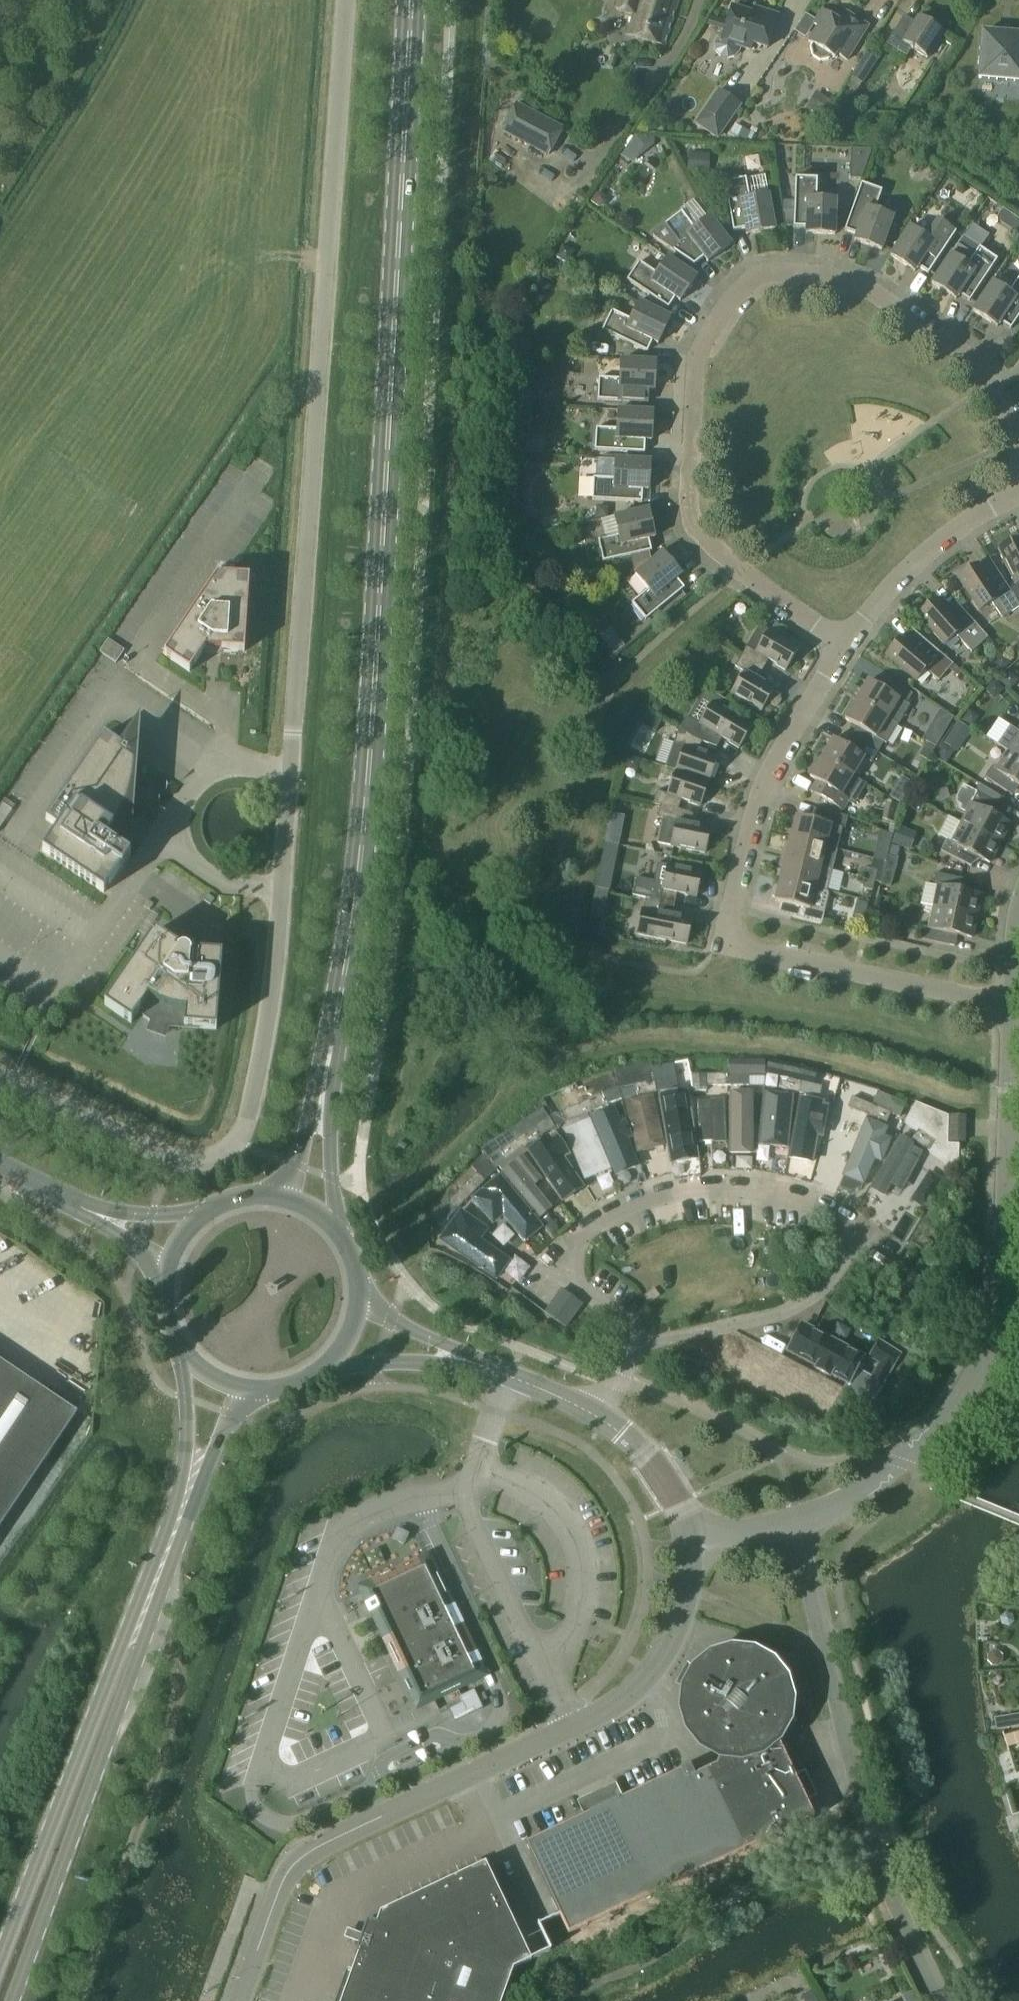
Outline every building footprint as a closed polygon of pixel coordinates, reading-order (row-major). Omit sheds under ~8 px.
[(618,11),(634,15),(628,36),(665,47),(680,0),(621,0),(618,11)] [(761,16),(732,7),(721,40),(717,39),(715,44),(716,51),(720,56),(728,59),(734,57),(739,53),(741,48),(751,51),(753,44),(767,49),(778,15),(762,10),(761,16)] [(818,27),(809,42),(813,45),(811,48),(813,56),(820,61),(828,59),(830,56),(835,58),(837,54),(847,61),(869,26),(846,12),(840,23),(822,11),(813,24),(818,27)] [(904,16),(887,44),(907,57),(912,49),(928,59),(944,33),(918,17),(914,23),(904,16)] [(979,79),(1018,82),(1018,36),(983,33),(979,79)] [(719,90),(696,123),(718,138),(740,105),(719,90)] [(518,105),(507,126),(504,132),(550,156),(564,130),(518,105)] [(634,132),(624,155),(640,162),(650,139),(634,132)] [(862,180),(872,150),(850,149),(849,180),(862,180)] [(816,179),(794,178),(793,213),(781,212),(784,228),(805,229),(805,235),(834,236),(835,201),(815,200),(816,179)] [(744,179),(723,183),(732,233),(744,230),(745,236),(774,231),(767,197),(748,200),(744,179)] [(860,184),(843,231),(855,235),(853,241),(881,251),(892,218),(874,212),(881,191),(860,184)] [(595,197),(592,202),(593,206),(598,210),(603,209),(606,204),(605,199),(600,196),(595,197)] [(654,241),(693,267),(703,259),(707,264),(730,246),(708,219),(706,221),(699,211),(686,221),(680,214),(654,234),(653,235),(652,236),(652,238),(652,239),(653,240),(654,241)] [(909,227),(889,256),(914,273),(917,268),(927,274),(955,233),(937,221),(925,238),(909,227)] [(962,237),(931,284),(955,300),(958,295),(969,302),(996,260),(962,237)] [(555,259),(566,265),(571,257),(569,253),(562,248),(555,259)] [(666,259),(655,276),(637,264),(625,283),(667,310),(674,300),(679,303),(695,279),(666,259)] [(991,282),(972,311),(996,327),(1000,322),(1010,329),(1018,315),(1018,275),(1008,293),(991,282)] [(638,304),(630,322),(611,313),(601,333),(646,354),(652,343),(657,346),(670,319),(638,304)] [(530,336),(538,352),(548,346),(541,331),(530,336)] [(620,362),(619,381),(598,380),(597,402),(647,405),(648,392),(654,393),(655,364),(620,362)] [(618,412),(617,431),(595,431),(594,453),(645,455),(645,442),(651,443),(652,413),(618,412)] [(615,461),(614,481),(593,480),(592,502),(642,504),(643,491),(646,491),(646,492),(649,492),(649,491),(647,490),(648,485),(649,485),(650,463),(615,461)] [(649,511),(614,519),(619,538),(598,543),(603,564),(652,553),(649,541),(655,539),(649,511)] [(1018,586),(1018,539),(998,549),(1016,585),(1018,584),(1018,586)] [(636,577),(649,592),(633,605),(647,622),(685,590),(677,580),(682,577),(663,554),(636,577)] [(996,609),(1003,618),(1018,608),(1018,604),(1001,575),(990,582),(978,564),(957,578),(979,611),(992,603),(996,609)] [(217,575),(164,655),(190,672),(205,649),(245,652),(250,577),(217,575)] [(960,607),(951,615),(936,598),(918,615),(944,645),(956,635),(961,641),(978,626),(960,607)] [(579,623),(587,632),(599,623),(591,613),(579,623)] [(741,657),(748,661),(763,670),(768,660),(786,671),(799,649),(769,631),(764,628),(757,630),(741,657)] [(927,641),(919,650),(902,636),(886,655),(916,681),(926,670),(939,681),(950,669),(956,675),(960,670),(927,641)] [(125,651),(108,640),(101,651),(117,662),(125,651)] [(763,670),(748,661),(741,657),(735,667),(744,672),(731,694),(761,712),(774,690),(757,679),(763,670)] [(857,700),(898,725),(910,705),(907,704),(913,694),(892,682),(886,692),(868,681),(857,700)] [(898,725),(857,700),(845,719),(863,730),(857,740),(878,753),(884,742),(887,744),(898,725)] [(693,737),(701,742),(716,747),(722,738),(739,748),(752,727),(712,703),(693,736),(693,737)] [(969,710),(962,720),(972,727),(976,721),(975,714),(969,710)] [(647,714),(641,725),(656,732),(661,721),(647,714)] [(953,730),(966,739),(972,731),(958,721),(953,730)] [(1008,751),(1018,759),(1018,727),(1017,730),(1013,727),(1007,736),(1015,741),(1008,751)] [(929,728),(922,739),(936,748),(942,736),(929,728)] [(701,742),(693,737),(693,736),(679,729),(674,743),(666,767),(676,771),(709,782),(717,758),(698,751),(701,742)] [(43,851),(104,893),(121,868),(122,869),(131,857),(117,848),(122,840),(121,835),(113,829),(117,823),(119,820),(121,815),(123,812),(126,806),(128,799),(130,794),(131,790),(132,786),(133,782),(134,777),(134,773),(134,771),(135,764),(121,754),(125,748),(105,735),(46,820),(58,828),(43,851)] [(878,753),(857,740),(851,750),(833,739),(822,758),(867,786),(867,785),(853,776),(864,758),(872,763),(878,753)] [(919,756),(928,761),(935,749),(926,744),(919,756)] [(1008,751),(996,769),(992,766),(985,777),(1008,792),(1015,783),(1018,786),(1018,759),(1008,751)] [(867,786),(822,758),(810,777),(817,782),(828,788),(823,797),(822,797),(822,798),(843,811),(849,803),(867,786)] [(709,782),(676,771),(667,795),(658,791),(653,805),(660,806),(661,806),(678,809),(681,800),(700,807),(709,782)] [(967,812),(961,823),(1001,844),(1011,824),(992,814),(998,804),(964,786),(957,799),(960,808),(967,812)] [(678,809),(661,806),(660,806),(658,818),(663,819),(658,843),(671,846),(705,853),(711,828),(691,824),(693,814),(678,809)] [(790,838),(826,847),(831,825),(796,816),(791,837),(790,837),(790,838)] [(1001,844),(961,823),(951,842),(947,840),(941,851),(966,864),(971,854),(990,863),(1001,844)] [(838,850),(826,847),(790,838),(785,859),(821,868),(832,870),(838,850)] [(888,856),(882,884),(891,887),(898,859),(888,856)] [(832,870),(821,868),(785,859),(780,880),(827,891),(832,870)] [(633,896),(646,899),(650,900),(674,905),(677,894),(696,898),(698,892),(701,893),(704,879),(700,878),(702,873),(657,864),(654,882),(636,878),(633,896)] [(865,878),(875,881),(878,871),(867,868),(865,878)] [(613,874),(599,871),(596,888),(609,890),(610,891),(613,874)] [(977,916),(982,894),(961,890),(963,879),(936,873),(933,885),(938,886),(934,907),(977,916)] [(865,878),(862,888),(873,891),(875,881),(865,878)] [(827,891),(780,880),(780,881),(779,886),(775,887),(772,896),(776,899),(775,902),(795,906),(792,918),(822,925),(825,913),(829,895),(827,891)] [(596,888),(590,916),(604,918),(609,890),(596,888)] [(674,905),(650,900),(646,899),(643,910),(642,909),(637,934),(687,944),(692,919),(672,915),(674,905)] [(977,916),(934,907),(929,928),(925,927),(922,940),(949,945),(952,934),(973,938),(977,916)] [(864,921),(853,918),(851,925),(863,928),(864,921)] [(172,948),(175,945),(155,932),(105,1005),(132,1023),(140,1011),(154,1021),(151,1030),(164,1035),(167,1025),(184,1027),(217,1030),(222,955),(198,954),(198,958),(191,957),(191,955),(190,953),(189,952),(187,951),(185,950),(184,950),(182,950),(180,951),(178,952),(172,948)] [(749,1073),(742,1074),(728,1074),(728,1085),(749,1085),(749,1073)] [(728,1085),(728,1074),(707,1074),(707,1085),(728,1085)] [(693,1075),(694,1092),(707,1091),(706,1075),(693,1075)] [(656,1081),(658,1092),(678,1088),(676,1077),(656,1081)] [(822,1086),(783,1077),(780,1088),(812,1095),(820,1097),(822,1086)] [(656,1081),(652,1081),(643,1083),(635,1085),(637,1096),(658,1092),(656,1081)] [(748,1090),(748,1098),(735,1097),(730,1147),(758,1149),(763,1091),(748,1090)] [(873,1104),(838,1090),(834,1101),(848,1106),(848,1107),(869,1115),(873,1104)] [(688,1091),(659,1097),(671,1154),(687,1151),(681,1120),(694,1117),(688,1091)] [(824,1101),(825,1097),(820,1097),(812,1095),(802,1093),(791,1152),(814,1156),(818,1133),(820,1133),(823,1131),(829,1102),(824,1101)] [(783,1154),(791,1096),(778,1094),(774,1116),(766,1114),(761,1150),(783,1154)] [(627,1103),(639,1152),(664,1146),(652,1096),(627,1103)] [(725,1100),(698,1101),(699,1128),(713,1127),(713,1141),(727,1140),(725,1100)] [(916,1102),(905,1122),(912,1127),(925,1106),(916,1102)] [(869,1115),(887,1122),(891,1112),(873,1104),(869,1115)] [(932,1109),(925,1106),(912,1127),(918,1131),(919,1129),(932,1109)] [(619,1107),(606,1112),(606,1111),(592,1117),(610,1158),(623,1153),(614,1131),(627,1126),(619,1107)] [(959,1159),(959,1144),(948,1144),(949,1116),(932,1109),(919,1129),(918,1131),(913,1139),(953,1167),(959,1159)] [(965,1142),(966,1117),(951,1117),(950,1142),(965,1142)] [(590,1120),(578,1125),(583,1138),(576,1141),(579,1148),(586,1146),(598,1174),(611,1169),(590,1120)] [(874,1137),(878,1127),(866,1122),(846,1169),(859,1174),(868,1152),(879,1157),(886,1142),(874,1137)] [(831,1124),(821,1157),(834,1161),(844,1128),(831,1124)] [(536,1127),(519,1139),(526,1149),(543,1137),(542,1136),(540,1133),(536,1127)] [(913,1145),(913,1144),(900,1136),(873,1186),(887,1194),(892,1183),(903,1189),(919,1161),(918,1160),(923,1151),(913,1145)] [(519,1139),(500,1151),(507,1161),(526,1149),(519,1139)] [(545,1140),(531,1150),(563,1196),(577,1187),(558,1160),(565,1154),(558,1144),(551,1149),(545,1140)] [(408,1146),(401,1141),(397,1146),(404,1151),(408,1146)] [(478,1173),(486,1181),(497,1171),(489,1162),(478,1173)] [(531,1162),(521,1170),(521,1169),(510,1178),(537,1212),(557,1198),(547,1183),(531,1162)] [(457,1194),(466,1202),(471,1197),(486,1181),(478,1173),(457,1194)] [(501,1177),(474,1199),(494,1223),(504,1215),(526,1241),(542,1227),(501,1177)] [(457,1194),(448,1203),(457,1211),(466,1202),(457,1194)] [(457,1211),(448,1203),(434,1218),(442,1226),(457,1211)] [(488,1230),(462,1212),(442,1240),(497,1279),(510,1261),(480,1240),(488,1230)] [(565,1324),(581,1301),(561,1287),(545,1311),(565,1324)] [(870,1360),(809,1329),(795,1355),(824,1370),(823,1373),(837,1380),(838,1378),(856,1387),(870,1360)] [(899,1351),(877,1339),(868,1356),(890,1367),(899,1351)] [(78,1412),(45,1389),(28,1378),(0,1359),(0,1528),(78,1412)] [(367,1589),(376,1608),(385,1628),(381,1630),(393,1656),(398,1654),(420,1701),(480,1673),(436,1580),(427,1561),(420,1565),(418,1560),(372,1582),(374,1586),(367,1589)] [(998,1666),(1003,1662),(1003,1655),(999,1651),(992,1651),(987,1655),(987,1661),(991,1666),(998,1666)] [(717,1765),(704,1771),(742,1852),(815,1818),(777,1738),(786,1720),(789,1700),(783,1680),(771,1664),(753,1654),(732,1652),(712,1658),(696,1671),(687,1688),(684,1709),(690,1728),(703,1744),(720,1754),(717,1765)] [(464,1702),(470,1715),(483,1708),(480,1702),(474,1689),(461,1696),(464,1702)] [(1005,1716),(1007,1729),(1018,1727),(1018,1714),(1005,1716)] [(742,1852),(704,1771),(694,1775),(690,1766),(618,1800),(614,1790),(585,1804),(590,1813),(526,1843),(569,1934),(742,1852)] [(352,1972),(342,2000),(502,2000),(514,1968),(531,1960),(486,1863),(380,1912),(377,1923),(368,1920),(362,1934),(358,1933),(355,1941),(359,1943),(356,1953),(358,1954),(352,1972)]
